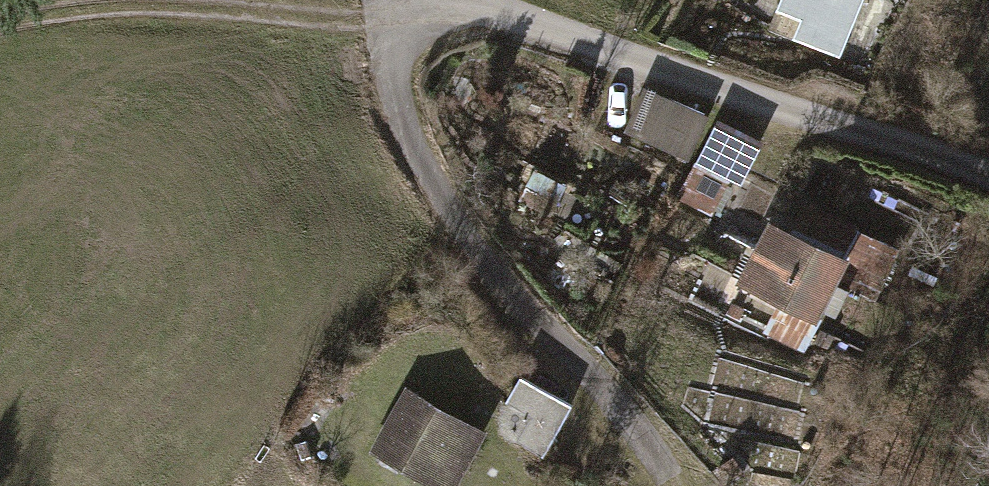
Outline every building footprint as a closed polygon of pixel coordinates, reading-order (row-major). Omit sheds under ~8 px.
[(769,36),(843,70),(875,0),(786,0),(769,36)] [(716,125),(647,94),(626,141),(695,172),(716,125)] [(803,201),(795,227),(853,245),(861,219),(803,201)] [(849,269),(773,233),(743,294),(819,330),(849,269)] [(549,453),(578,401),(531,375),(502,427),(549,453)] [(370,457),(422,485),(474,485),(495,449),(403,398),(370,457)]
